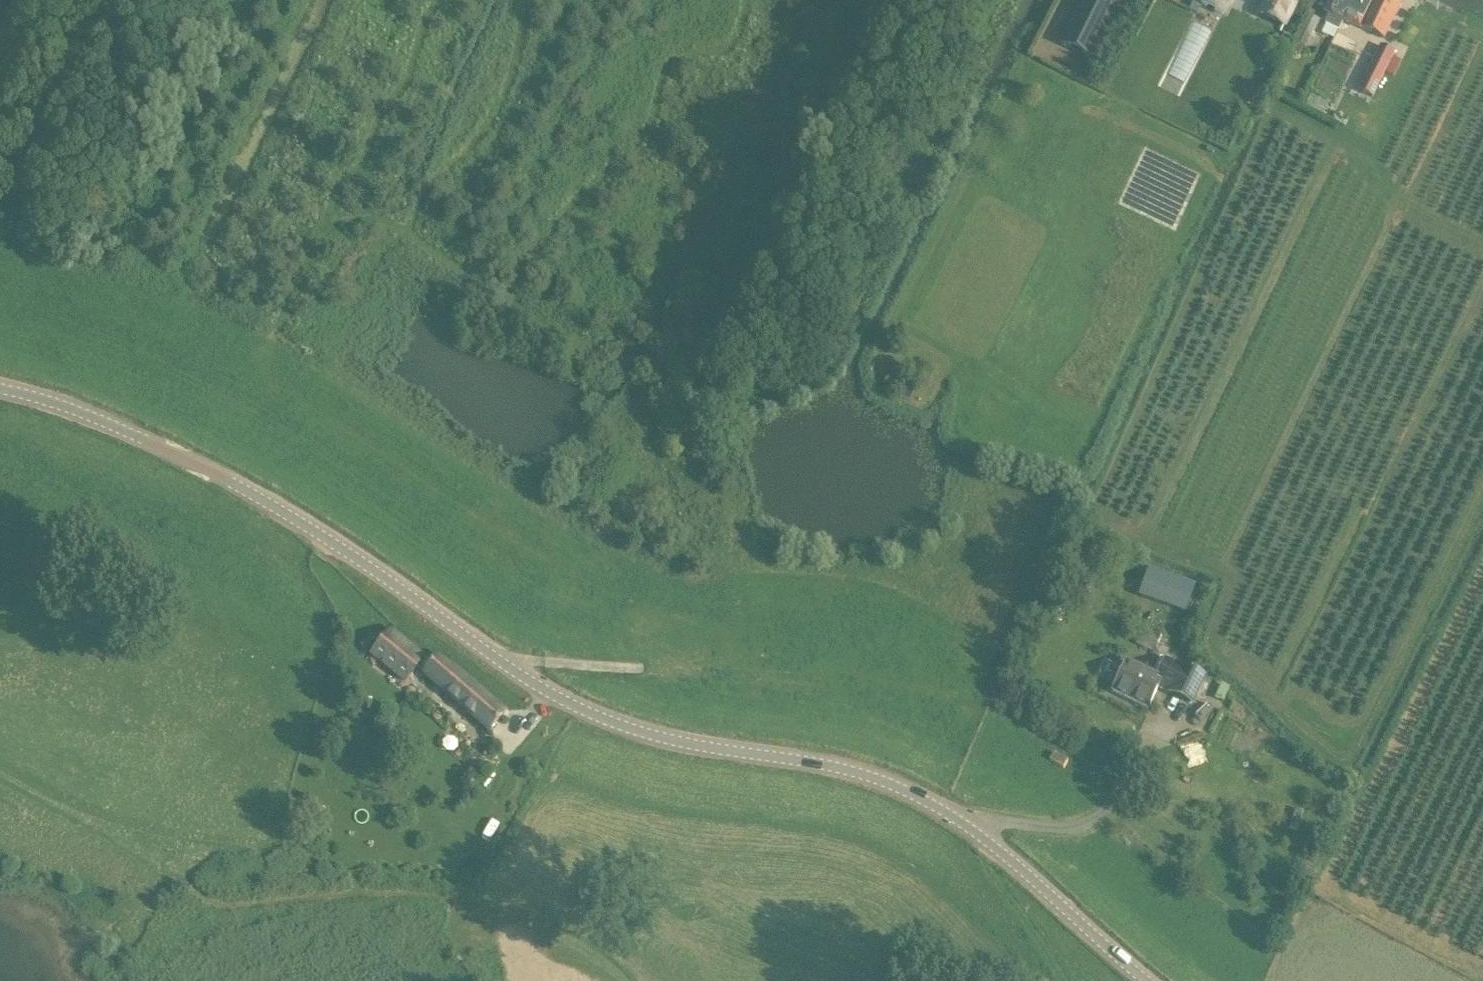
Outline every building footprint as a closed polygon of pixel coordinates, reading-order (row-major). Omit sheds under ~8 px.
[(1092,57),(1120,0),(1084,0),(1063,42),(1092,57)] [(1200,2),(1223,14),(1230,0),(1201,0),(1200,2)] [(1261,0),(1236,0),(1234,4),(1255,14),(1261,0)] [(1299,0),(1271,0),(1262,18),(1285,29),(1299,0)] [(1352,0),(1331,0),(1326,11),(1330,13),(1326,23),(1340,30),(1345,20),(1343,20),(1352,0)] [(1343,20),(1345,20),(1359,28),(1360,27),(1384,38),(1401,3),(1394,0),(1352,0),(1343,20)] [(1305,50),(1320,21),(1309,15),(1294,44),(1305,50)] [(1380,45),(1361,83),(1375,90),(1394,52),(1380,45)] [(1336,111),(1331,120),(1344,127),(1349,118),(1336,111)] [(1149,569),(1139,596),(1185,612),(1195,585),(1149,569)] [(1157,638),(1159,636),(1143,628),(1135,644),(1154,653),(1160,640),(1157,638)] [(438,658),(431,666),(424,661),(426,659),(392,630),(372,653),(405,682),(419,667),(425,673),(424,674),(491,731),(506,714),(461,675),(438,658)] [(1153,675),(1128,663),(1114,690),(1149,707),(1162,681),(1174,687),(1171,693),(1193,703),(1206,676),(1185,665),(1183,668),(1162,657),(1153,675)]
